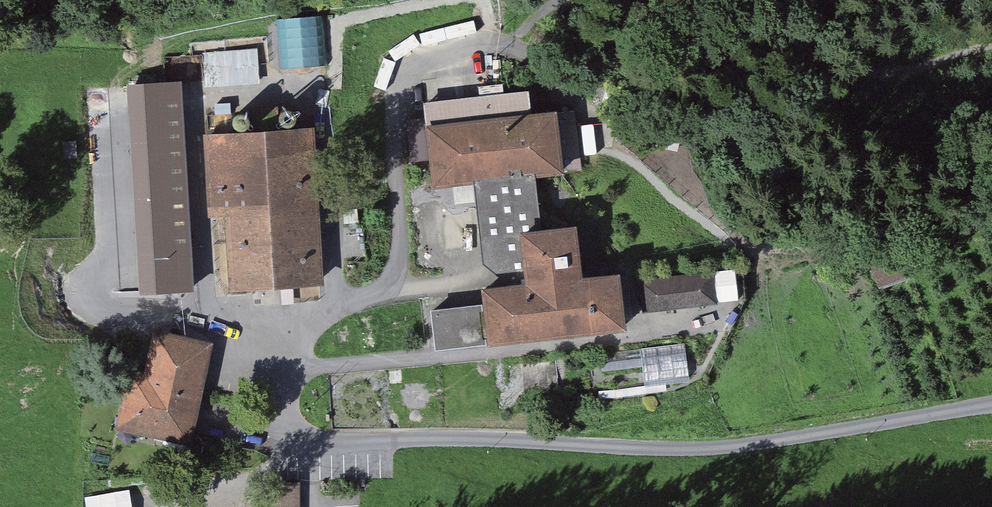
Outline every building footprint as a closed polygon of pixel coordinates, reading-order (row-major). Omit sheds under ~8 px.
[(326,16),(282,18),(284,64),(328,62),(326,16)] [(262,84),(260,51),(214,53),(216,87),(262,84)] [(140,296),(195,292),(182,82),(127,85),(140,296)] [(425,108),(435,190),(476,185),(536,178),(566,175),(559,113),(532,116),(530,96),(425,108)] [(229,290),(324,284),(314,128),(198,135),(203,216),(224,214),(229,290)] [(536,178),(476,185),(486,273),(524,269),(520,236),(542,233),(536,178)] [(483,306),(487,348),(625,332),(618,277),(585,281),(579,229),(542,233),(520,236),(524,269),(526,288),(481,293),(483,306)] [(872,268),(880,289),(912,278),(904,257),(872,268)] [(646,284),(648,314),(713,308),(711,278),(646,284)] [(439,353),(487,348),(483,306),(434,311),(439,353)] [(119,431),(193,445),(213,345),(155,334),(147,374),(131,371),(119,431)] [(648,342),(650,376),(691,373),(689,340),(648,342)] [(300,483),(270,483),(270,506),(300,506),(300,483)]
